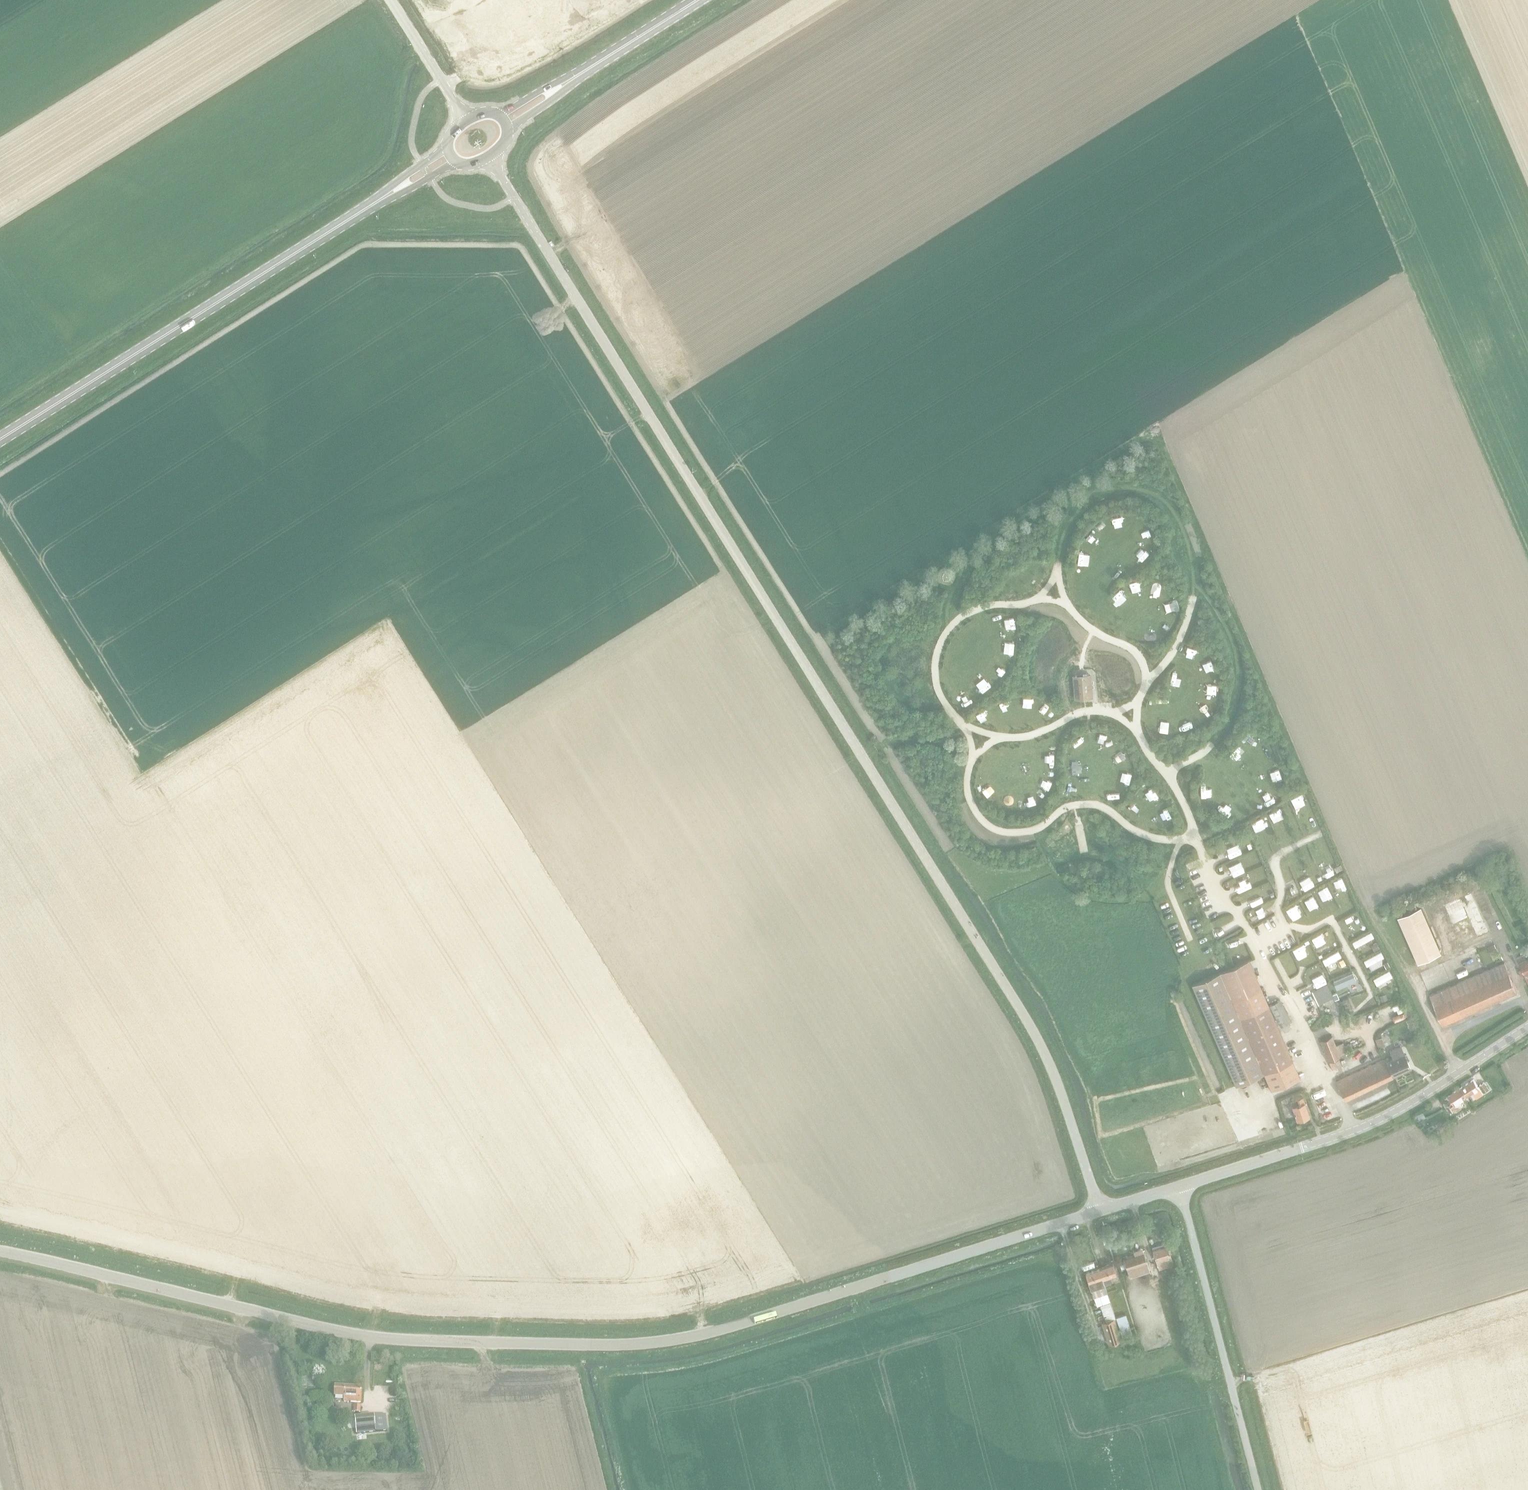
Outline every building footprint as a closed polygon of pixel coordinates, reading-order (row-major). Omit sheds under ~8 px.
[(1090,674),(1072,676),(1074,698),(1092,696),(1090,674)] [(1441,905),(1458,943),(1490,929),(1473,891),(1441,905)] [(1397,917),(1417,962),(1442,952),(1422,906),(1397,917)] [(1527,954),(1526,950),(1515,955),(1518,960),(1519,959),(1523,967),(1519,968),(1523,976),(1526,975),(1527,979),(1527,954)] [(1299,1077),(1248,959),(1191,984),(1234,1086),(1263,1073),(1271,1089),(1299,1077)] [(1430,993),(1443,1023),(1518,991),(1505,960),(1430,993)] [(1332,992),(1331,992),(1327,983),(1311,990),(1317,1003),(1324,1000),(1326,1005),(1336,1001),(1332,992)] [(1271,1003),(1282,1025),(1293,1019),(1281,997),(1271,1003)] [(1342,1000),(1347,1012),(1353,1009),(1348,997),(1342,1000)] [(1373,1033),(1379,1046),(1386,1043),(1380,1030),(1373,1033)] [(1344,1040),(1337,1042),(1333,1032),(1320,1038),(1333,1068),(1343,1064),(1339,1054),(1348,1050),(1344,1040)] [(1346,1097),(1412,1067),(1402,1044),(1390,1050),(1393,1057),(1388,1059),(1387,1056),(1337,1078),(1346,1097)] [(1459,1088),(1465,1097),(1473,1092),(1477,1098),(1482,1094),(1479,1090),(1472,1080),(1459,1088)] [(1479,1085),(1484,1092),(1489,1089),(1484,1082),(1479,1085)] [(1460,1100),(1465,1097),(1459,1088),(1447,1095),(1452,1103),(1446,1106),(1450,1113),(1463,1104),(1460,1100)] [(1295,1121),(1309,1116),(1303,1097),(1283,1104),(1286,1113),(1292,1111),(1295,1121)] [(1152,1249),(1158,1269),(1172,1264),(1166,1245),(1152,1249)] [(1122,1258),(1127,1273),(1149,1267),(1144,1252),(1122,1258)] [(1099,1268),(1102,1278),(1109,1276),(1110,1281),(1117,1279),(1112,1264),(1099,1268)] [(1099,1268),(1086,1272),(1091,1289),(1104,1285),(1102,1278),(1099,1268)] [(342,1400),(360,1401),(361,1387),(333,1385),(333,1396),(342,1397),(342,1400)] [(354,1418),(355,1433),(386,1430),(385,1415),(354,1418)]
